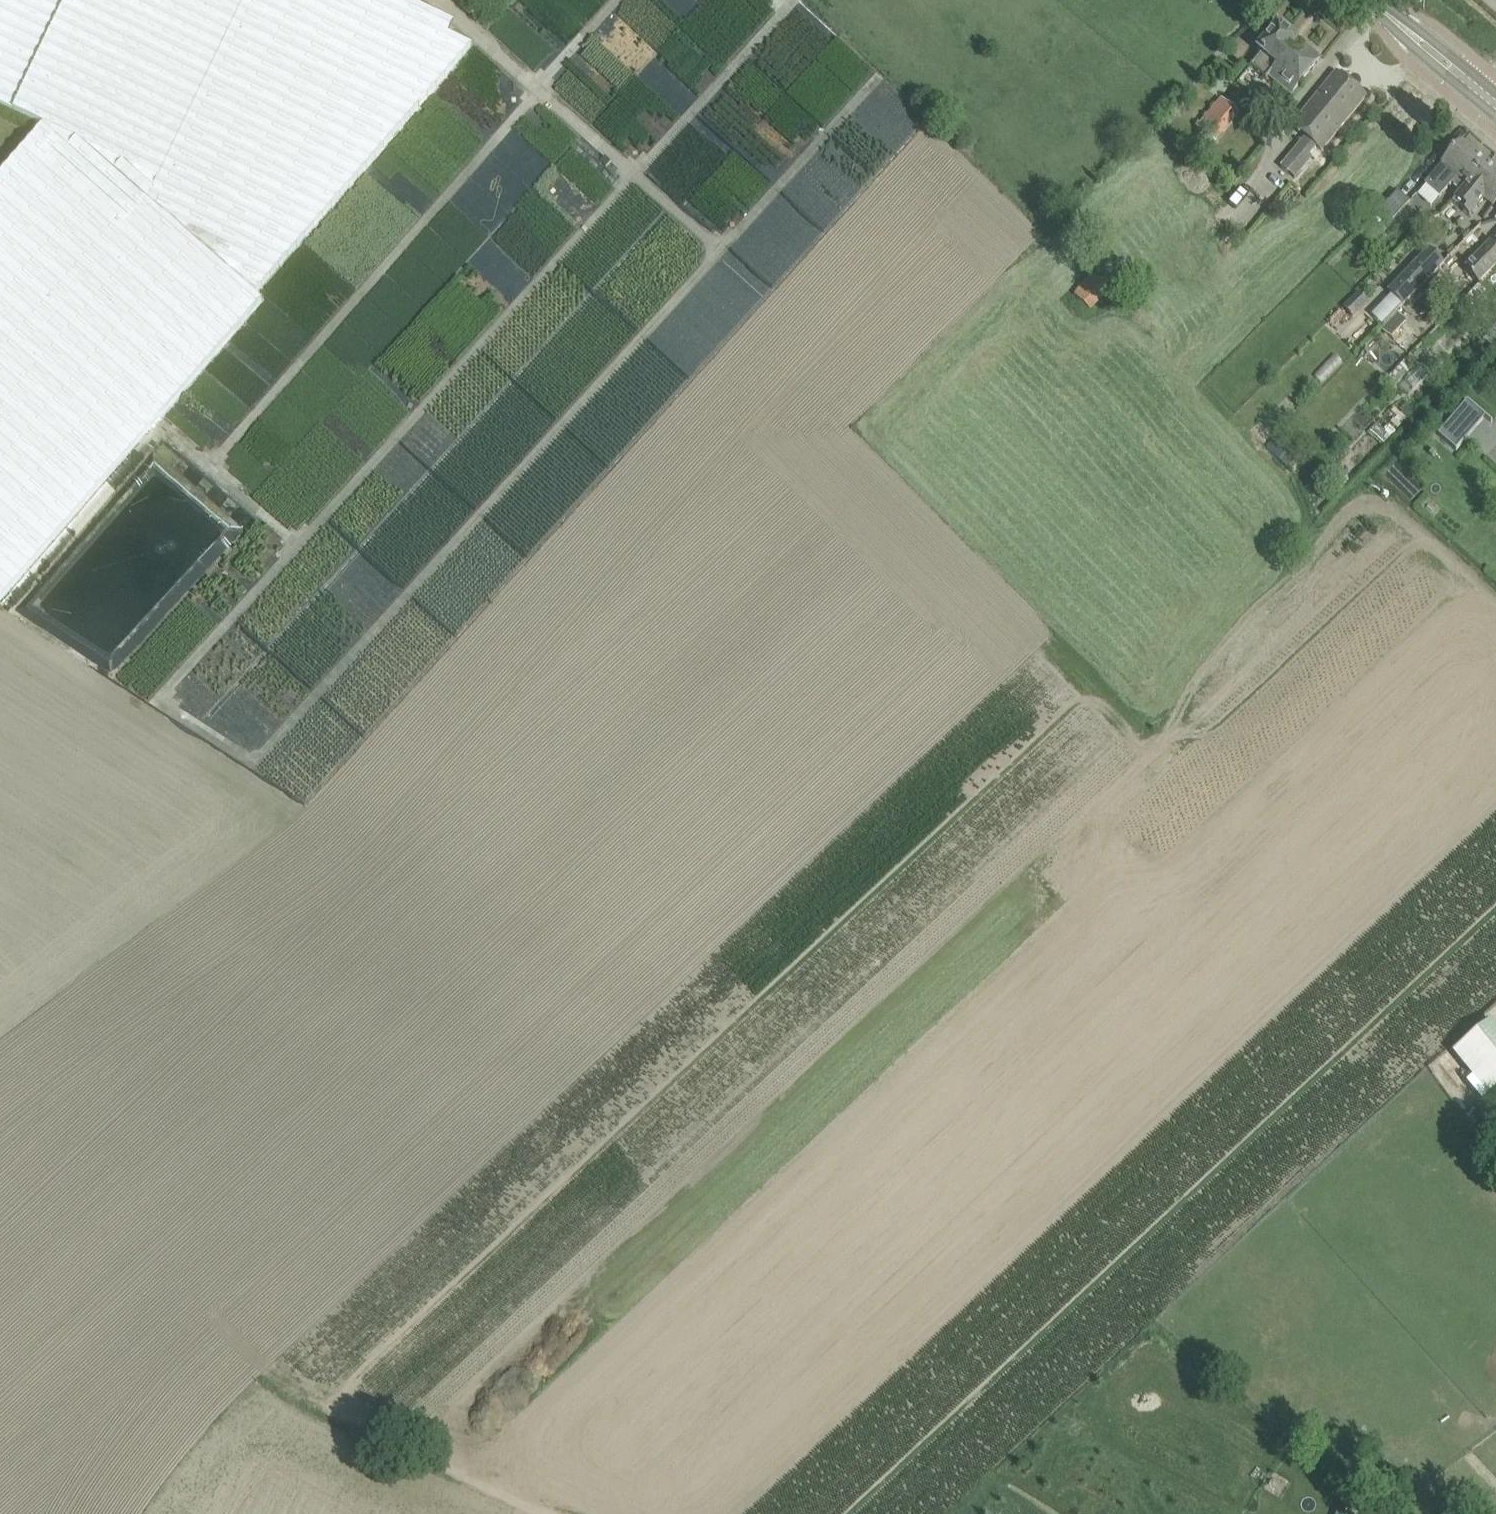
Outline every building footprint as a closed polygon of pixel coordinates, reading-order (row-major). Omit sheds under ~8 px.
[(42,124),(0,172),(0,600),(261,300),(253,293),(470,44),(447,33),(452,21),(407,0),(0,0),(0,104),(42,124)] [(1320,60),(1301,44),(1277,25),(1256,50),(1261,54),(1239,80),(1255,92),(1268,77),(1290,95),(1320,60)] [(1336,73),(1291,127),(1305,138),(1281,168),(1293,178),(1317,148),(1321,151),(1365,97),(1336,73)] [(1221,97),(1197,126),(1216,142),(1240,113),(1221,97)] [(1451,183),(1461,192),(1485,164),(1460,143),(1424,185),(1439,198),(1451,183)] [(1485,164),(1461,192),(1455,199),(1470,212),(1477,205),(1478,206),(1484,198),(1493,205),(1495,201),(1495,172),(1485,164)] [(1377,215),(1389,226),(1410,202),(1398,191),(1377,215)] [(1492,238),(1463,268),(1479,283),(1495,266),(1495,242),(1492,238)] [(1402,305),(1443,263),(1433,254),(1426,262),(1422,258),(1389,292),(1402,305)] [(1090,276),(1071,294),(1089,313),(1109,293),(1090,276)] [(1397,314),(1380,331),(1398,348),(1415,331),(1397,314)] [(1456,451),(1466,439),(1448,423),(1438,435),(1456,451)] [(1280,442),(1268,454),(1284,471),(1296,459),(1280,442)] [(1452,1053),(1488,1096),(1495,1089),(1495,1022),(1493,1018),(1452,1053)]
